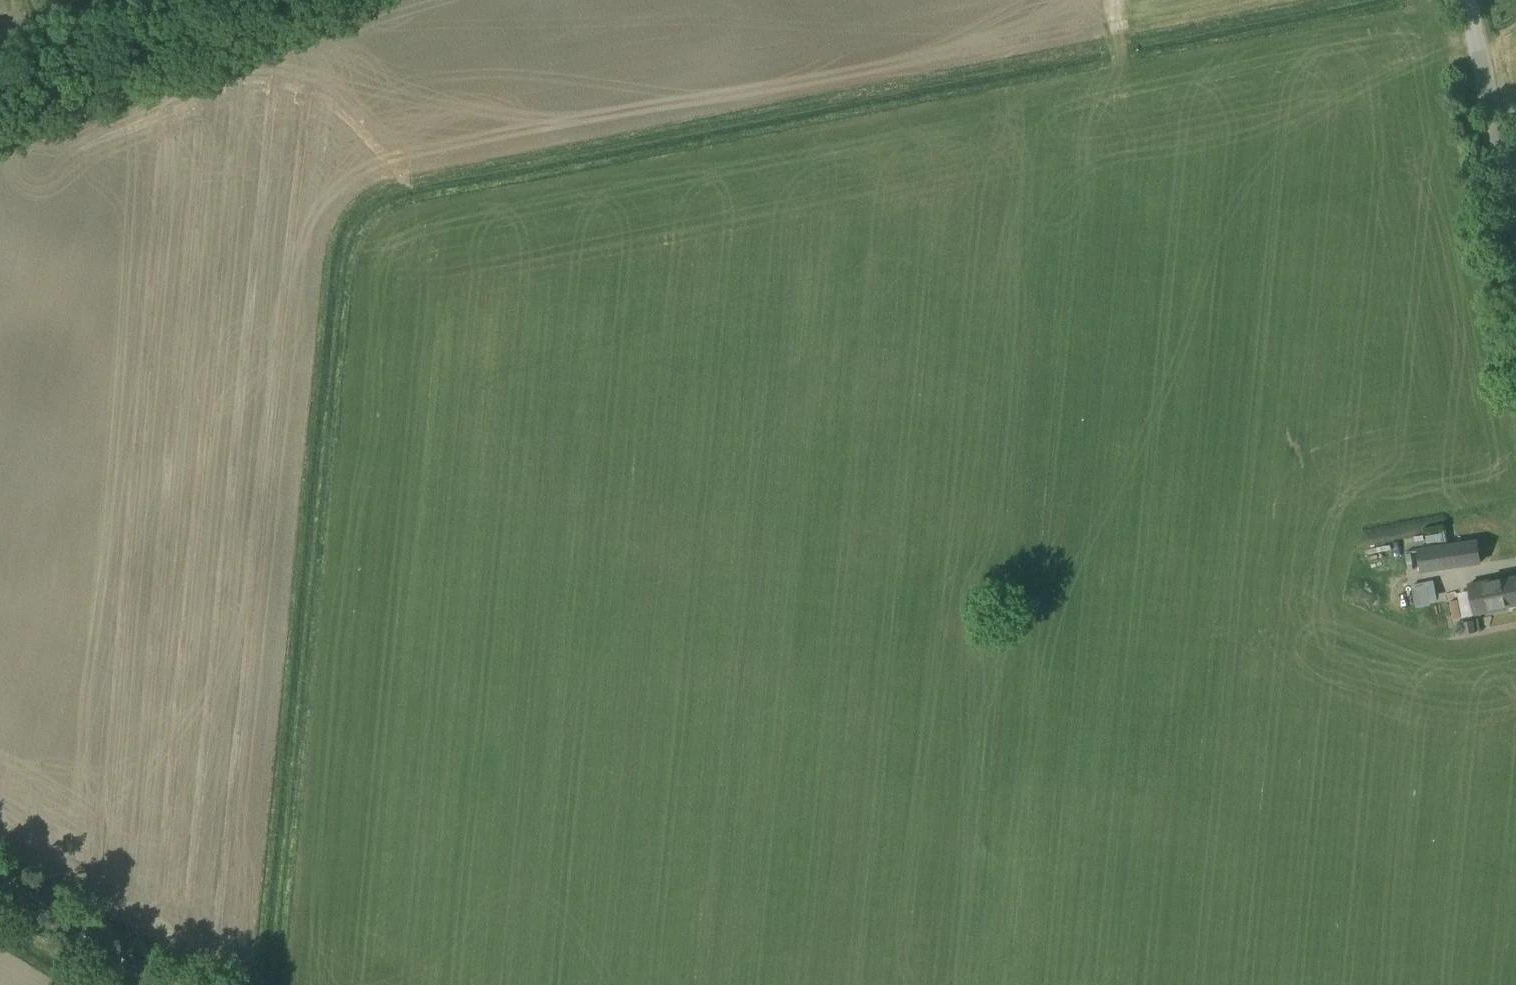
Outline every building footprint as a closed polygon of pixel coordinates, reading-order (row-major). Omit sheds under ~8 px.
[(1420,575),(1482,566),(1478,541),(1417,551),(1420,575)] [(1457,593),(1462,617),(1473,615),(1505,608),(1505,606),(1515,603),(1515,578),(1499,582),(1499,579),(1467,586),(1468,590),(1457,593)] [(1432,581),(1411,585),(1411,587),(1414,604),(1429,601),(1435,600),(1432,581)] [(1473,622),(1463,623),(1465,635),(1475,633),(1473,622)]
